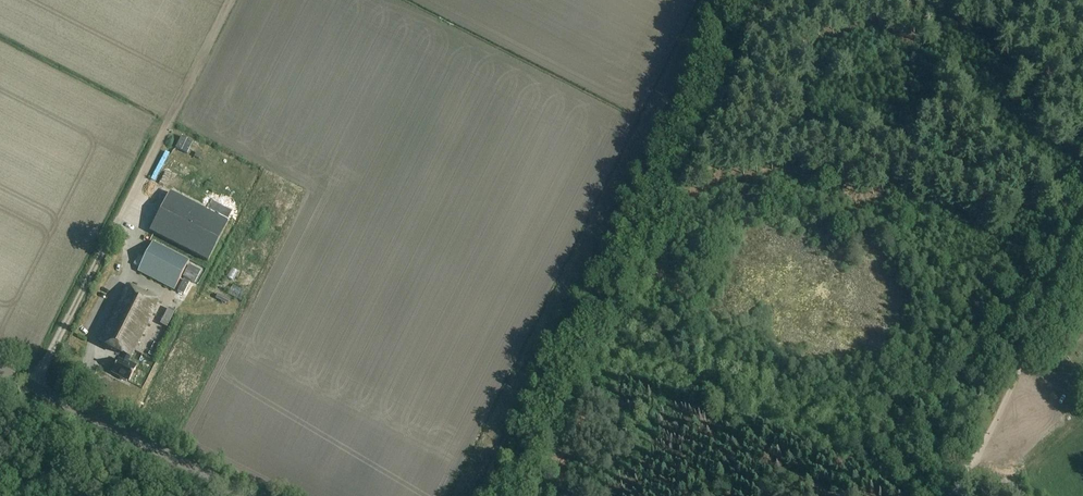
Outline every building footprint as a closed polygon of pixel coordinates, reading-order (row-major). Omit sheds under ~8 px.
[(226,172),(215,193),(222,197),(233,175),(226,172)] [(169,190),(149,229),(207,260),(228,220),(169,190)] [(189,262),(152,243),(137,271),(175,291),(189,262)] [(188,265),(182,277),(194,283),(200,271),(188,265)] [(214,282),(218,271),(212,269),(208,279),(214,282)] [(130,358),(159,302),(127,285),(99,341),(126,355),(122,362),(119,360),(112,373),(129,382),(137,367),(129,362),(131,358),(130,358)] [(217,294),(215,299),(228,304),(230,300),(217,294)]
